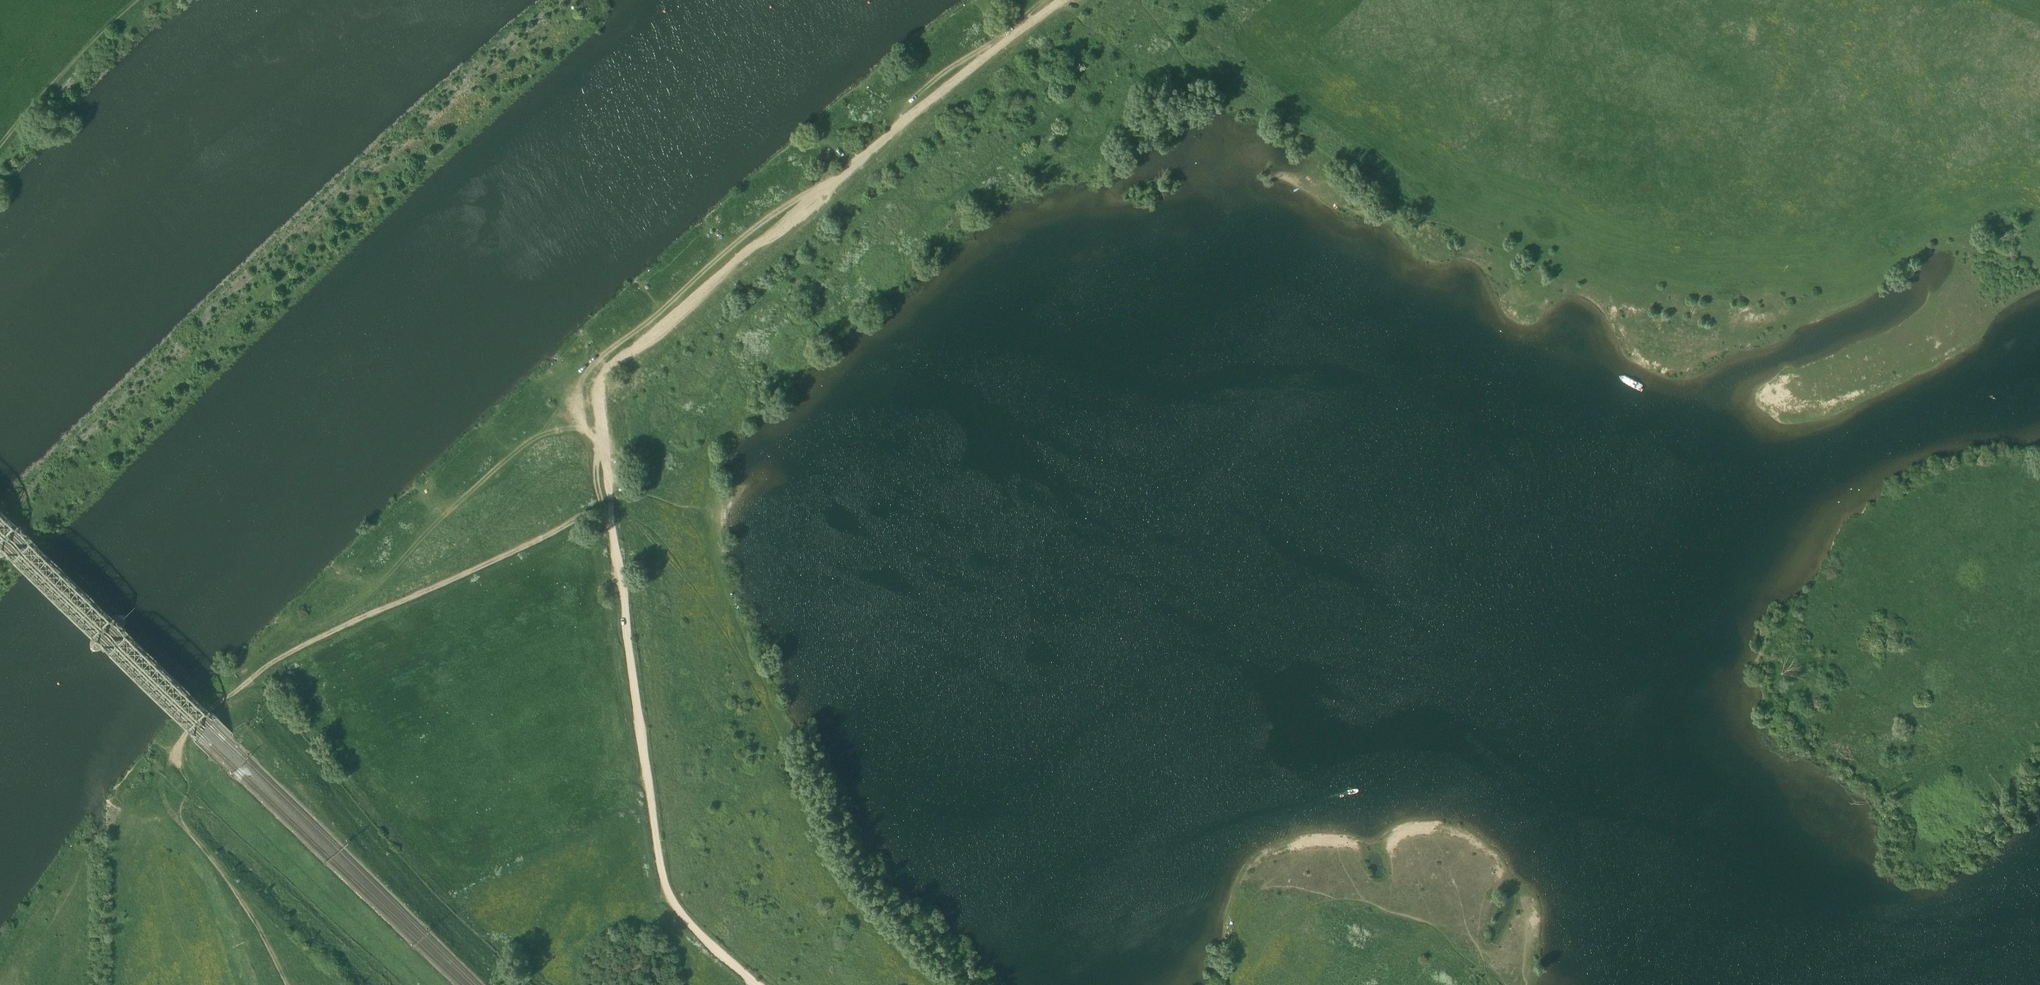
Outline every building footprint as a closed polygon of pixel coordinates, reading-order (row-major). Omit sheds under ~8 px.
[(20,529),(0,550),(0,559),(1,559),(2,559),(3,559),(4,558),(5,558),(5,557),(26,535),(27,535),(27,534),(28,533),(28,532),(27,531),(27,530),(26,529),(25,528),(24,528),(23,528),(22,528),(21,528),(20,529)]
